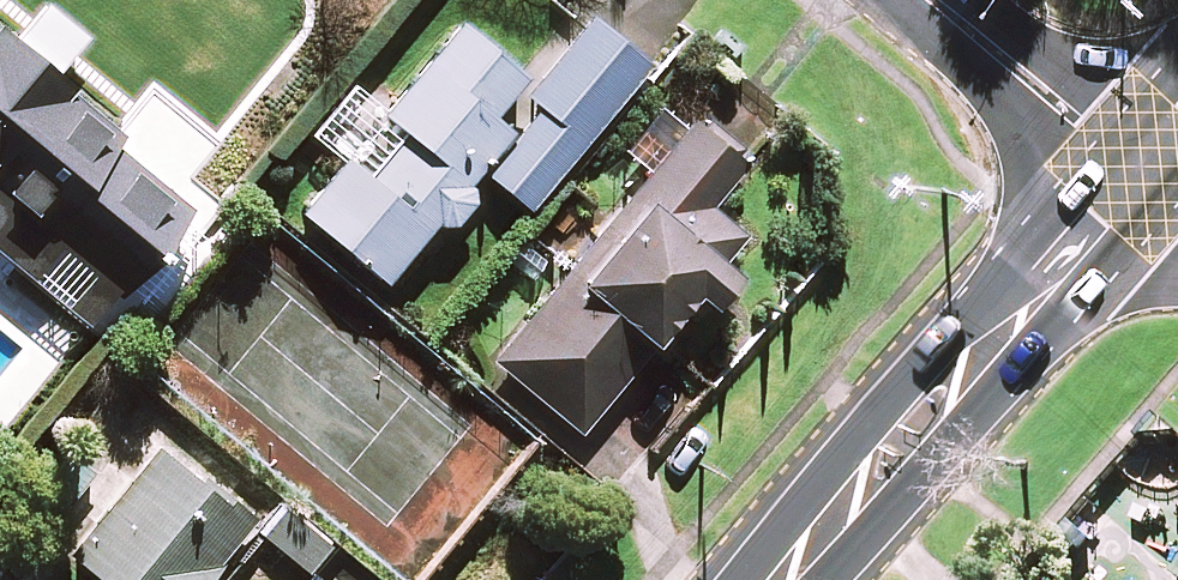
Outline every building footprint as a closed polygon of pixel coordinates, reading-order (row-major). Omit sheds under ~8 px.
[(91,327),(113,301),(147,329),(198,268),(176,195),(76,113),(84,103),(54,78),(87,38),(49,6),(16,46),(0,32),(0,252),(91,327)] [(650,65),(594,18),(564,54),(557,49),(523,90),(543,107),(487,174),(530,210),(650,65)] [(462,25),(386,117),(344,165),(304,214),(387,282),(439,218),(451,228),(481,192),(469,182),(510,132),(493,117),(526,77),(462,25)] [(748,162),(695,119),(496,363),(581,433),(695,294),(711,308),(738,275),(724,264),(746,236),(711,207),(748,162)] [(157,448),(70,554),(102,579),(207,579),(252,524),(157,448)] [(330,548),(286,510),(264,535),(308,573),(330,548)]
